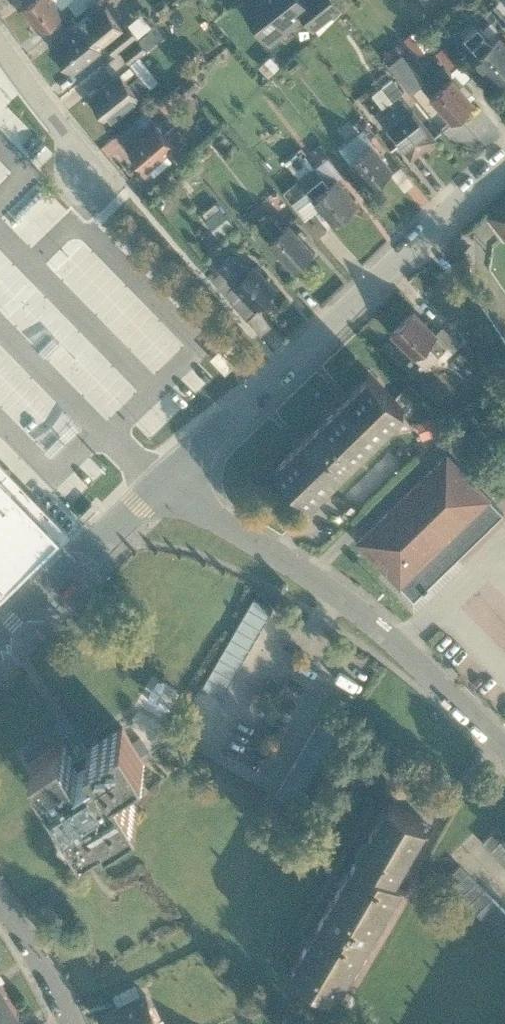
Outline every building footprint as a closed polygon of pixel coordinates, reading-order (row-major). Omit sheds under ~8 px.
[(23,4),(40,26),(65,7),(60,0),(29,0),(23,4)] [(243,6),(269,38),(310,4),(307,0),(251,0),(243,6)] [(53,43),(72,67),(126,25),(107,1),(53,43)] [(477,54),(500,80),(504,76),(504,36),(502,32),(495,39),(480,23),(469,35),(482,50),(477,54)] [(418,52),(431,43),(418,24),(405,34),(418,52)] [(462,60),(446,43),(437,51),(453,68),(462,60)] [(388,58),(408,88),(423,78),(403,48),(388,58)] [(376,72),(383,82),(361,98),(373,114),(406,89),(387,63),(376,72)] [(477,99),(446,63),(422,83),(453,119),(477,99)] [(90,93),(110,118),(140,95),(120,70),(90,93)] [(412,157),(440,136),(408,95),(381,116),(412,157)] [(128,141),(149,166),(176,142),(155,117),(128,141)] [(396,170),(376,144),(354,161),(374,187),(396,170)] [(360,203),(339,175),(313,195),(333,222),(360,203)] [(203,208),(217,231),(233,222),(218,199),(203,208)] [(504,243),(504,201),(484,217),(504,243)] [(316,250),(290,222),(269,242),(295,269),(316,250)] [(279,286),(257,263),(235,284),(257,307),(279,286)] [(445,338),(418,309),(393,332),(421,361),(445,338)] [(218,352),(211,359),(226,374),(233,366),(218,352)] [(359,451),(407,404),(372,369),(347,394),(325,415),(359,451)] [(311,497),(359,451),(325,415),(300,439),(277,461),(311,497)] [(498,497),(457,452),(361,540),(403,585),(498,497)] [(65,537),(49,519),(8,477),(0,469),(0,599),(65,537)] [(269,618),(274,609),(255,597),(249,607),(269,618)] [(263,628),(269,618),(249,607),(244,617),(263,628)] [(257,638),(263,628),(244,617),(238,627),(257,638)] [(252,648),(257,638),(238,627),(232,637),(252,648)] [(246,658),(252,648),(232,637),(227,646),(246,658)] [(240,667),(246,658),(227,646),(221,656),(240,667)] [(235,677),(240,667),(221,656),(215,666),(235,677)] [(229,687),(235,677),(215,666),(210,676),(229,687)] [(223,697),(229,687),(210,676),(204,686),(223,697)] [(296,805),(347,718),(327,706),(276,793),(296,805)] [(59,742),(31,758),(80,838),(103,825),(106,830),(137,811),(115,776),(141,760),(121,727),(86,749),(93,759),(85,763),(76,769),(59,742)] [(355,849),(392,871),(424,818),(387,796),(355,849)] [(504,834),(496,826),(484,839),(491,847),(504,834)] [(504,834),(491,847),(499,855),(504,849),(504,835),(504,834)] [(322,904),(369,933),(398,876),(392,871),(355,849),(322,904)] [(468,867),(460,859),(446,873),(454,881),(468,867)] [(477,876),(468,867),(454,881),(462,890),(477,876)] [(485,884),(477,876),(462,890),(471,898),(485,884)] [(493,893),(485,884),(471,898),(479,907),(493,893)] [(501,901),(493,893),(479,907),(487,915),(501,901)] [(501,901),(487,915),(495,924),(504,914),(504,905),(501,901)] [(288,961),(335,990),(369,933),(322,904),(288,961)] [(495,924),(504,932),(504,931),(504,914),(495,924)] [(21,1008),(0,973),(0,1021),(21,1008)] [(109,1023),(154,1023),(160,1021),(145,989),(102,1010),(109,1023)]
